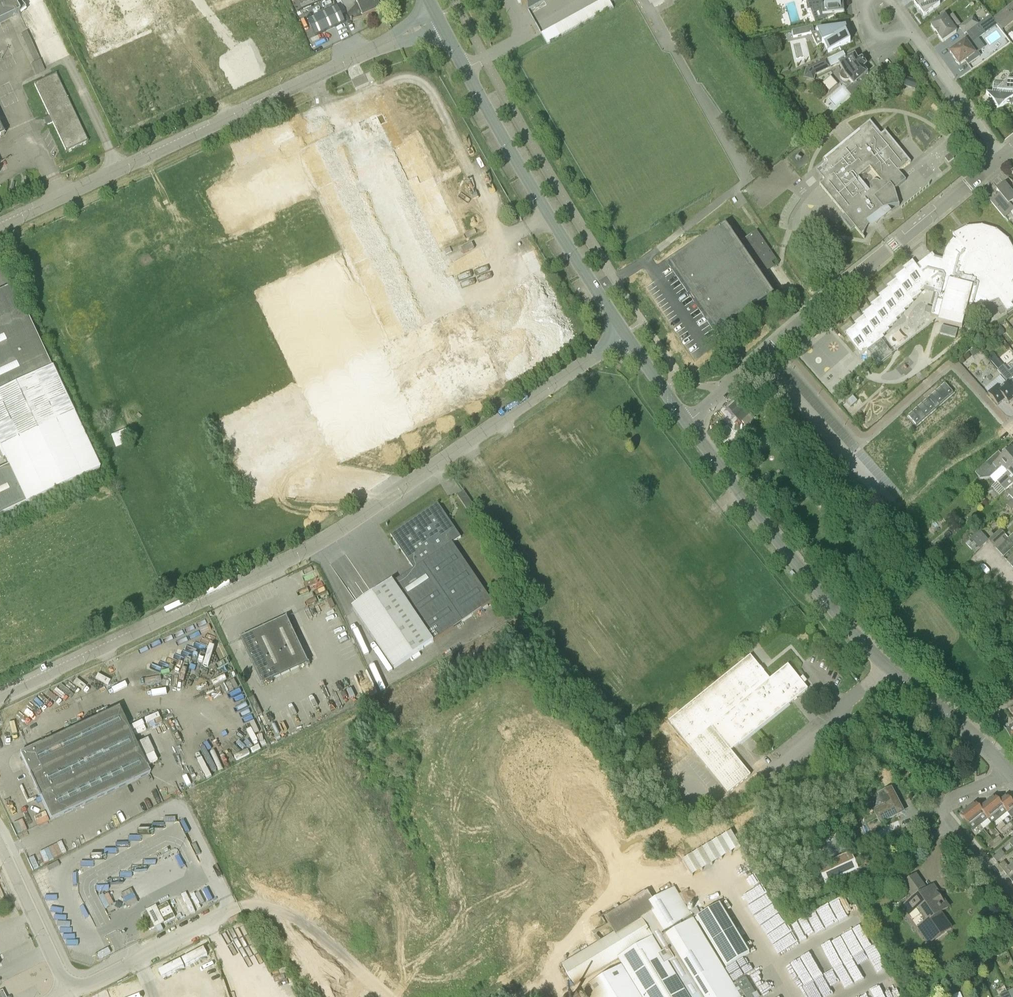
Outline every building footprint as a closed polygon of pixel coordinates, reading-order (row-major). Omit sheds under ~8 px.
[(17,15),(25,9),(18,0),(0,0),(0,23),(17,15)] [(82,49),(217,0),(65,0),(82,49)] [(351,20),(351,21),(353,21),(352,20),(363,17),(381,10),(377,0),(356,0),(357,4),(348,14),(351,20)] [(521,5),(525,4),(528,10),(546,0),(519,0),(521,5)] [(609,0),(602,0),(541,34),(547,45),(614,8),(609,0)] [(822,16),(844,13),(843,4),(840,4),(840,0),(806,0),(807,10),(811,10),(815,22),(823,18),(822,16)] [(918,2),(914,4),(918,10),(919,9),(924,16),(940,5),(937,0),(916,0),(918,2)] [(1012,21),(1012,14),(1012,13),(1012,2),(993,19),(1002,30),(1012,21)] [(316,36),(345,23),(338,7),(309,21),(316,36)] [(943,42),(957,32),(955,29),(961,25),(953,14),(947,18),(945,16),(931,26),(943,42)] [(966,33),(978,25),(973,17),(959,27),(964,35),(966,33)] [(968,65),(980,56),(977,51),(975,53),(969,45),(985,34),(978,25),(966,33),(970,38),(950,52),(955,60),(955,62),(956,63),(958,64),(959,66),(965,61),(968,65)] [(817,32),(822,44),(824,43),(828,53),(850,42),(846,32),(845,32),(843,27),(846,26),(817,32)] [(814,33),(813,27),(792,31),(793,38),(814,33)] [(858,62),(855,56),(839,64),(842,70),(840,71),(840,73),(839,75),(840,77),(840,78),(841,79),(842,80),(843,81),(845,81),(846,81),(848,81),(849,80),(854,85),(852,87),(856,91),(852,94),(858,101),(875,86),(869,79),(868,80),(864,76),(867,74),(862,69),(864,67),(860,60),(858,62)] [(815,76),(831,68),(827,60),(806,69),(803,78),(814,81),(815,76)] [(980,78),(975,72),(969,76),(974,82),(980,78)] [(375,82),(371,73),(352,82),(356,90),(375,82)] [(48,125),(52,123),(61,143),(66,152),(88,142),(56,74),(34,84),(49,117),(46,118),(48,125)] [(999,109),(1007,103),(1011,104),(1012,106),(1012,78),(1006,84),(994,82),(993,94),(986,93),(989,97),(989,99),(991,100),(999,109)] [(912,92),(915,84),(904,80),(901,88),(912,92)] [(221,420),(252,496),(531,383),(516,346),(489,357),(442,243),(461,235),(440,183),(445,181),(442,175),(435,178),(418,138),(394,148),(384,124),(388,122),(385,114),(329,137),(328,135),(296,147),(296,148),(282,154),(285,161),(211,191),(228,232),(321,194),(346,256),(259,291),(299,388),(221,420)] [(851,230),(855,228),(864,239),(865,239),(863,237),(866,229),(871,222),(877,216),(885,212),(883,209),(891,207),(899,206),(900,206),(899,205),(895,190),(906,180),(901,175),(899,172),(910,163),(911,163),(896,144),(885,131),(884,131),(885,132),(884,132),(882,134),(881,135),(881,134),(881,135),(879,132),(875,127),(871,123),(870,122),(871,122),(870,121),(856,133),(854,135),(844,143),(842,145),(823,160),(823,161),(823,160),(824,161),(826,163),(825,164),(824,164),(816,171),(822,178),(823,178),(825,181),(823,182),(823,183),(821,184),(820,184),(819,185),(844,215),(841,218),(851,230)] [(954,159),(950,154),(945,158),(949,163),(954,159)] [(1005,184),(996,191),(998,192),(996,194),(995,196),(997,198),(991,202),(1004,218),(1012,211),(1012,194),(1005,184)] [(764,268),(776,260),(756,230),(744,239),(732,221),(720,229),(718,227),(709,233),(711,235),(669,265),(717,335),(759,307),(761,309),(770,303),(768,301),(780,292),(764,268)] [(996,230),(982,226),(967,227),(953,234),(955,240),(953,239),(949,244),(946,250),(943,256),(943,259),(942,261),(934,260),(934,259),(932,256),(931,257),(933,260),(920,271),(918,268),(917,269),(919,272),(918,272),(912,264),(904,271),(905,273),(896,280),(896,281),(897,282),(888,290),(890,292),(881,299),(880,299),(882,301),(873,308),(872,309),(873,309),(874,310),(865,318),(866,320),(857,327),(857,328),(858,329),(849,337),(851,339),(848,341),(855,349),(855,348),(860,354),(858,355),(859,356),(861,359),(862,360),(868,355),(881,370),(895,358),(883,344),(884,341),(887,339),(886,338),(888,337),(889,334),(894,329),(896,327),(897,325),(897,324),(902,320),(904,318),(904,315),(910,311),(910,310),(912,308),(912,306),(918,301),(917,301),(920,299),(920,296),(924,293),(934,295),(935,296),(930,315),(939,318),(938,322),(962,328),(964,318),(968,304),(972,305),(986,305),(998,300),(1000,304),(1006,315),(1007,315),(1006,314),(1012,310),(1012,308),(1011,305),(1012,302),(1012,283),(1012,280),(1012,249),(1008,239),(996,230)] [(524,254),(554,325),(567,319),(537,249),(524,254)] [(100,469),(13,285),(0,291),(0,449),(8,467),(0,471),(0,517),(100,469)] [(1009,372),(1003,365),(997,370),(1007,382),(1012,377),(1012,369),(1009,372)] [(997,385),(988,393),(998,405),(1005,400),(1009,404),(1012,401),(1012,391),(1006,383),(1000,388),(997,385)] [(728,408),(732,412),(731,413),(740,423),(751,414),(742,403),(741,404),(738,400),(728,408)] [(114,434),(117,444),(134,439),(130,429),(114,434)] [(1012,468),(1012,451),(1011,449),(1003,456),(999,451),(975,473),(980,478),(979,478),(979,479),(990,478),(1001,467),(1007,473),(1012,468)] [(1012,484),(1012,468),(1007,473),(997,482),(1005,491),(1012,484)] [(1007,506),(1012,500),(1012,490),(1002,500),(1007,506)] [(469,512),(476,508),(464,491),(457,496),(469,512)] [(453,543),(461,538),(437,504),(391,535),(414,569),(394,583),(392,581),(352,608),(394,669),(492,602),(453,543)] [(957,524),(960,528),(965,523),(961,520),(957,524)] [(989,541),(989,540),(980,530),(970,539),(980,549),(989,541)] [(989,541),(996,549),(1008,538),(1001,530),(989,540),(989,541)] [(996,549),(1003,557),(1012,548),(1012,546),(1012,545),(1012,544),(1008,538),(996,549)] [(263,685),(309,663),(287,617),(241,639),(263,685)] [(740,744),(800,695),(808,689),(803,683),(804,682),(802,679),(800,680),(788,665),(770,679),(750,655),(669,721),(728,794),(751,775),(731,751),(740,743),(740,744)] [(150,774),(123,717),(118,708),(20,754),(51,820),(150,774)] [(850,752),(854,756),(859,752),(855,748),(850,752)] [(893,795),(882,800),(887,810),(886,812),(876,817),(882,830),(906,818),(893,795)] [(1008,812),(999,802),(995,796),(987,803),(1000,819),(1007,813),(1008,812)] [(1012,817),(1012,804),(1007,796),(999,802),(1008,812),(1007,813),(1012,818),(1012,817)] [(988,819),(980,809),(975,803),(968,809),(980,825),(988,820),(988,819)] [(992,825),(993,825),(1000,819),(987,803),(980,809),(988,819),(988,820),(992,825)] [(973,832),(980,825),(968,809),(960,816),(973,832)] [(859,843),(861,846),(873,838),(871,836),(872,835),(866,825),(865,827),(861,821),(850,828),(851,829),(845,832),(854,846),(859,843)] [(1005,826),(1000,830),(1003,835),(1009,830),(1005,826)] [(683,860),(693,876),(741,847),(732,831),(683,860)] [(993,841),(996,845),(1002,840),(999,836),(993,841)] [(996,845),(993,841),(988,846),(991,849),(996,845)] [(1006,856),(1002,851),(993,858),(997,863),(1006,856)] [(851,873),(845,861),(843,857),(828,864),(836,881),(851,873)] [(999,866),(1003,870),(1008,866),(1004,862),(999,866)] [(1008,866),(1003,870),(1007,876),(1012,871),(1012,862),(1008,866)] [(951,929),(940,913),(948,908),(939,894),(937,895),(936,895),(935,895),(933,895),(932,895),(931,895),(929,894),(929,893),(928,893),(928,892),(927,891),(916,875),(903,885),(913,899),(902,907),(909,917),(918,910),(925,921),(916,928),(929,946),(951,929)] [(872,885),(854,894),(858,902),(876,893),(872,885)] [(674,887),(653,900),(648,891),(605,917),(615,933),(562,965),(575,987),(619,960),(623,966),(584,989),(589,996),(754,996),(752,995),(755,993),(746,977),(733,984),(723,967),(695,918),(674,887)] [(125,893),(114,897),(119,910),(130,906),(125,893)] [(142,916),(150,930),(175,917),(168,903),(142,916)] [(720,904),(697,918),(727,967),(750,953),(720,904)] [(208,956),(204,948),(182,960),(186,967),(208,956)] [(185,967),(181,960),(159,971),(163,979),(185,967)] [(583,988),(574,993),(576,996),(589,996),(584,989),(583,988)]
